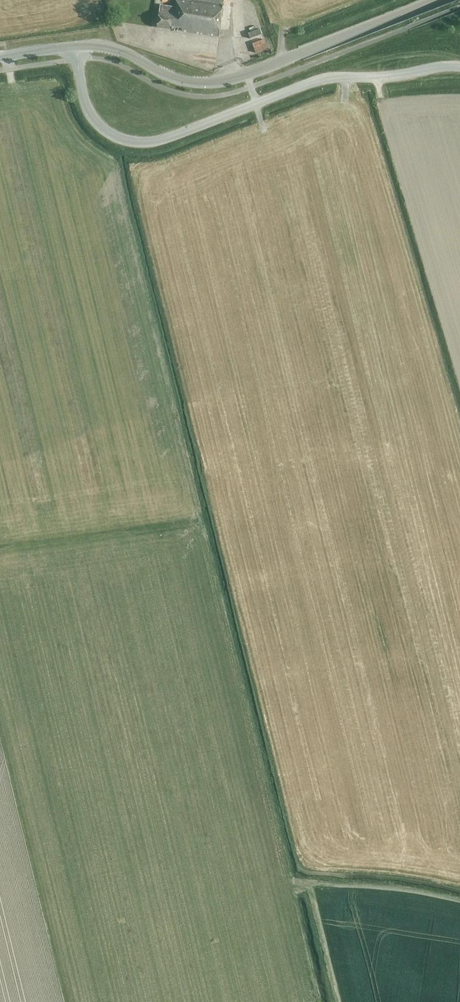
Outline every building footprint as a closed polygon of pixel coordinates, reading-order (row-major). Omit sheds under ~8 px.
[(224,0),(176,0),(175,7),(161,5),(160,12),(158,27),(170,29),(171,26),(182,28),(182,31),(219,36),(224,0)]
